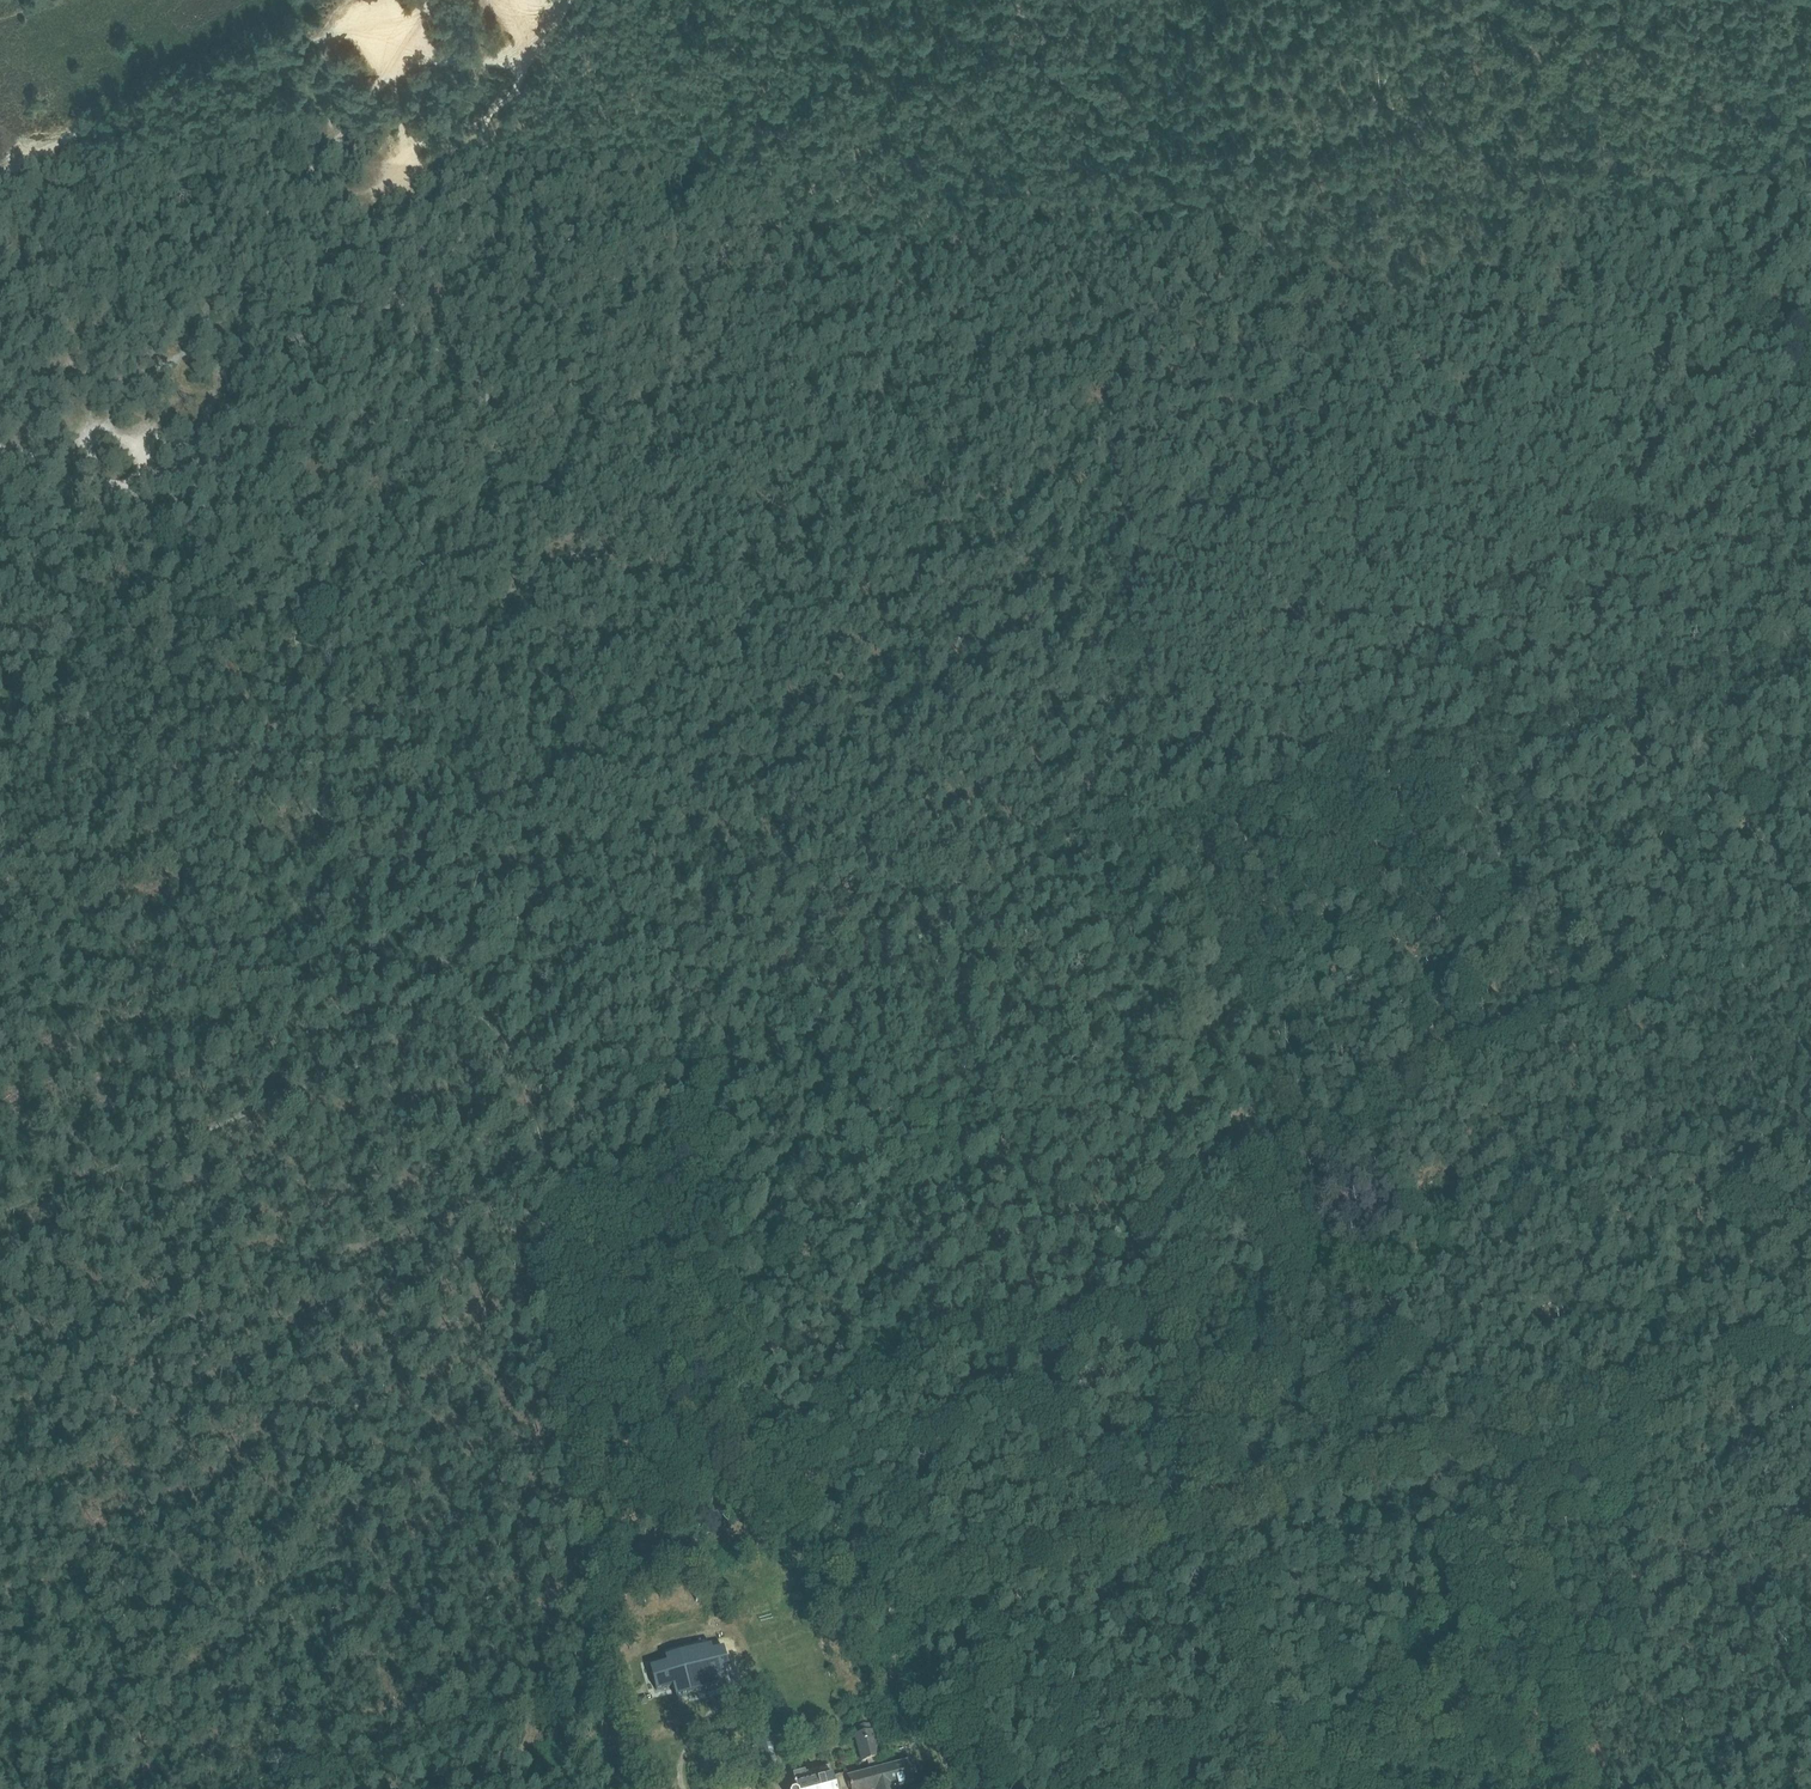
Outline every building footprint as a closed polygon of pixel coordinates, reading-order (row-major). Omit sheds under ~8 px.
[(667,1663),(650,1668),(657,1691),(673,1687),(676,1698),(683,1696),(688,1695),(694,1693),(699,1692),(705,1690),(710,1689),(716,1687),(721,1686),(722,1686),(719,1675),(725,1673),(723,1668),(729,1666),(724,1648),(713,1651),(711,1645),(705,1647),(700,1648),(694,1650),(688,1651),(683,1653),(677,1654),(672,1656),(667,1657),(665,1658),(667,1663)] [(646,1697),(639,1699),(641,1707),(648,1705),(646,1697)] [(857,1728),(859,1735),(854,1737),(862,1764),(881,1759),(873,1731),(872,1732),(870,1725),(857,1728)] [(914,1780),(909,1761),(845,1779),(843,1775),(817,1783),(814,1772),(803,1776),(803,1774),(791,1777),(794,1788),(791,1788),(892,1788),(891,1787),(914,1780)] [(820,1781),(832,1778),(829,1768),(817,1771),(820,1781)]
